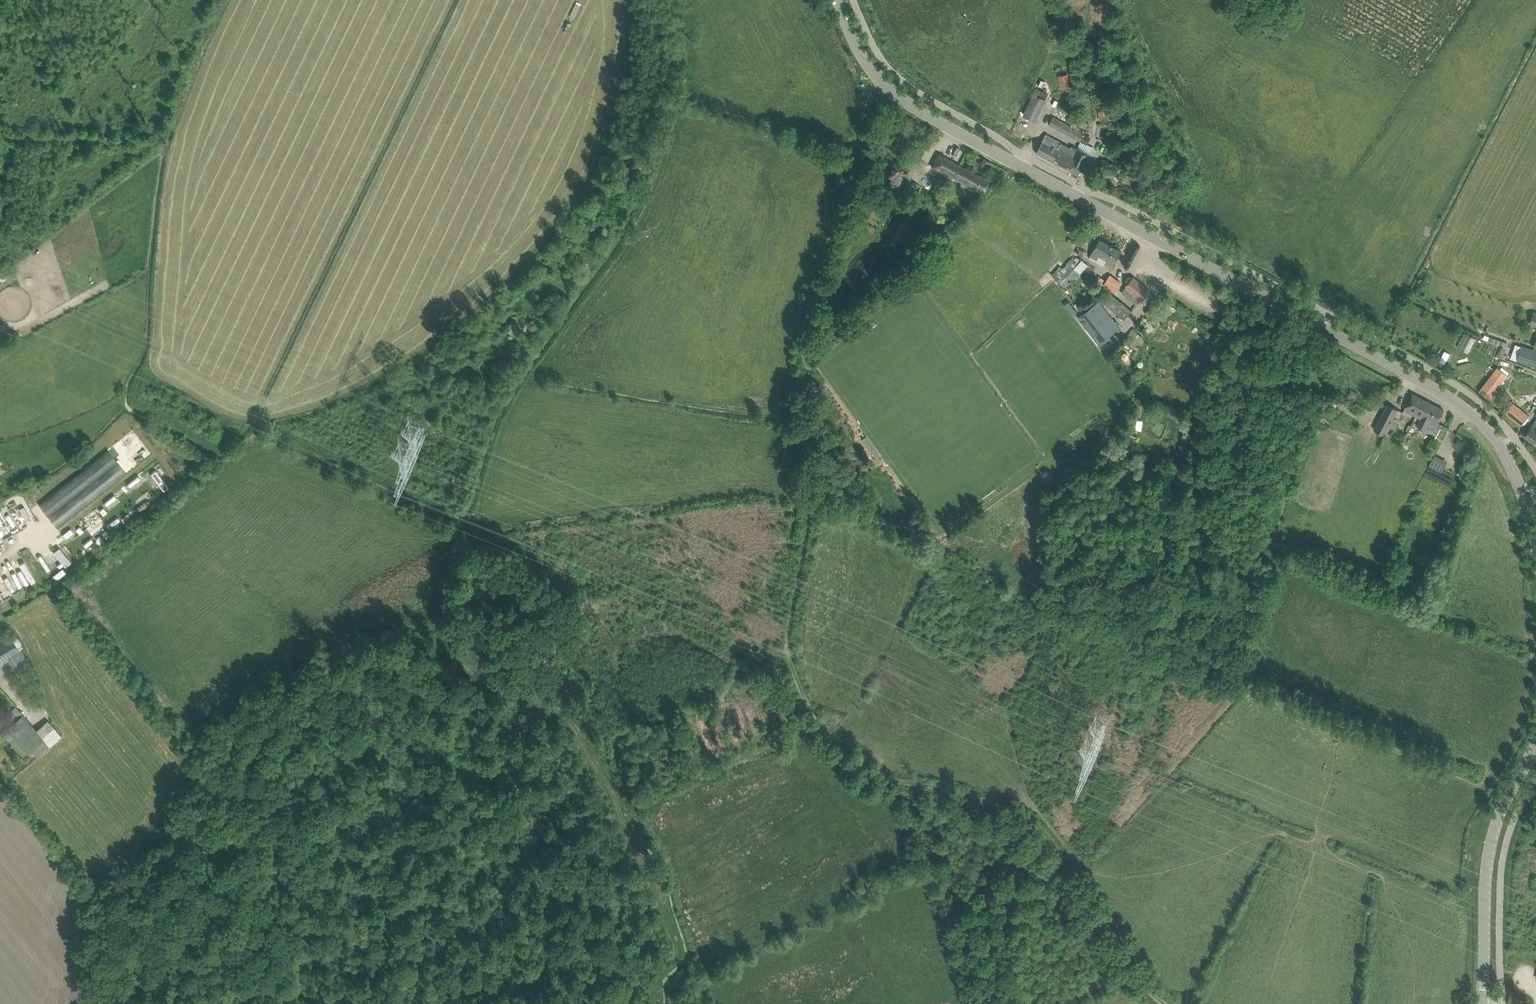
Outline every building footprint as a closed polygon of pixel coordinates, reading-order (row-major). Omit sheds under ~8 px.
[(1057,75),(1060,90),(1071,87),(1068,73),(1057,75)] [(1035,94),(1029,106),(1024,115),(1035,120),(1045,99),(1035,94)] [(1049,124),(1085,142),(1088,135),(1053,117),(1049,124)] [(1037,153),(1071,171),(1077,158),(1074,157),(1068,154),(1072,148),(1062,143),(1063,141),(1047,133),(1037,153)] [(1077,158),(1071,171),(1079,175),(1089,154),(1078,149),(1074,157),(1077,158)] [(899,173),(909,179),(920,159),(909,153),(899,173)] [(953,177),(981,192),(978,196),(980,197),(983,193),(989,181),(939,154),(932,166),(953,177)] [(1099,172),(1114,178),(1118,166),(1103,160),(1099,172)] [(909,209),(915,212),(919,202),(914,200),(909,209)] [(1105,264),(1112,267),(1121,251),(1099,239),(1093,250),(1090,255),(1097,259),(1096,261),(1104,266),(1105,264)] [(1059,279),(1058,281),(1063,285),(1076,270),(1070,264),(1068,266),(1070,267),(1064,275),(1058,269),(1054,274),(1059,279)] [(1114,292),(1120,282),(1110,275),(1103,284),(1114,292)] [(1125,286),(1126,287),(1121,292),(1135,303),(1139,297),(1142,300),(1150,290),(1133,276),(1125,286)] [(1101,302),(1124,318),(1131,308),(1108,292),(1101,302)] [(1070,314),(1075,311),(1068,300),(1063,303),(1070,314)] [(1079,314),(1086,325),(1098,343),(1120,328),(1107,307),(1102,310),(1097,303),(1079,314)] [(1125,339),(1135,347),(1142,338),(1132,330),(1125,339)] [(1456,346),(1469,352),(1476,338),(1463,331),(1456,346)] [(1515,343),(1510,357),(1535,366),(1535,350),(1515,343)] [(1479,391),(1489,399),(1507,375),(1498,367),(1479,391)] [(1412,394),(1404,410),(1421,418),(1417,426),(1426,430),(1429,423),(1436,426),(1438,422),(1439,419),(1444,410),(1423,399),(1416,395),(1412,394)] [(1505,412),(1521,425),(1529,415),(1513,402),(1505,412)] [(1374,430),(1384,435),(1398,409),(1388,404),(1374,430)] [(1524,436),(1535,445),(1535,427),(1535,429),(1531,426),(1524,436)] [(134,431),(100,454),(106,463),(114,457),(123,471),(150,453),(134,431)] [(1428,464),(1442,470),(1445,463),(1432,456),(1428,464)] [(986,500),(997,490),(994,487),(983,496),(986,500)] [(7,656),(17,674),(32,665),(21,648),(19,649),(9,632),(0,637),(0,660),(7,656)] [(30,749),(37,757),(62,736),(48,720),(37,729),(23,713),(1,731),(22,756),(30,749)]
